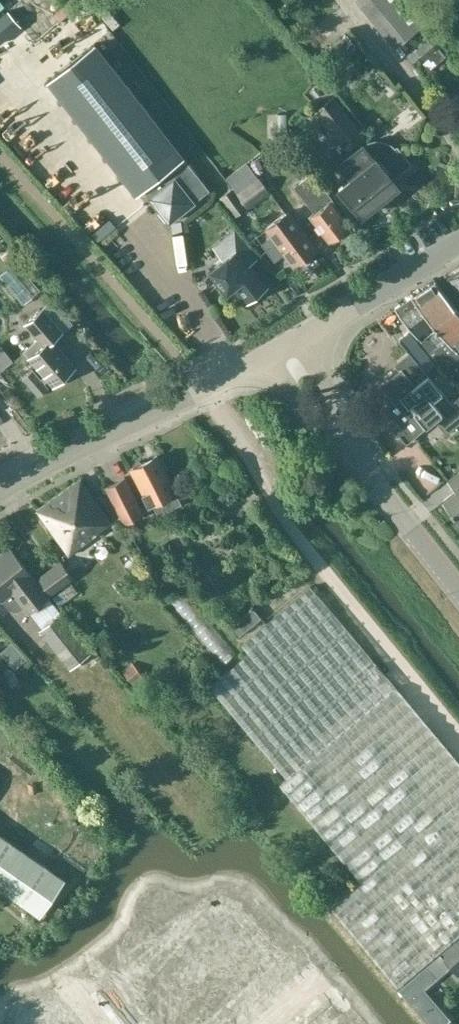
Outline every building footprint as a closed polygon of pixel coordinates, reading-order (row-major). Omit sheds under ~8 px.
[(399,45),(428,21),(411,0),(361,0),(399,45)] [(0,17),(0,43),(20,26),(7,11),(0,17)] [(446,57),(439,48),(450,39),(441,29),(409,57),(424,75),(446,57)] [(346,34),(345,34),(322,52),(332,65),(355,46),(346,34)] [(169,223),(210,190),(95,43),(47,81),(136,195),(142,190),(169,223)] [(359,129),(357,127),(335,98),(317,112),(341,144),(359,129)] [(411,164),(398,148),(397,146),(395,147),(392,144),(387,141),(380,139),(374,140),(371,141),(365,143),(363,141),(337,162),(351,179),(340,188),(363,216),(399,186),(393,179),(411,164)] [(269,192),(248,161),(227,176),(248,206),(269,192)] [(307,203),(313,198),(320,209),(312,215),(330,240),(350,225),(339,211),(341,209),(313,172),(295,186),(307,203)] [(49,189),(57,200),(76,185),(68,175),(49,189)] [(232,190),(221,198),(234,216),(245,207),(232,190)] [(262,244),(274,261),(284,254),(293,267),(318,250),(289,211),(265,229),(271,237),(262,244)] [(270,286),(251,263),(259,257),(235,227),(212,246),(222,258),(208,269),(228,294),(233,290),(246,305),(270,286)] [(16,262),(0,275),(23,303),(39,290),(16,262)] [(456,272),(455,276),(449,281),(458,294),(458,270),(456,272)] [(458,348),(458,312),(434,282),(395,308),(421,340),(419,341),(422,345),(437,363),(443,371),(458,358),(458,355),(456,351),(458,348)] [(53,299),(43,307),(63,331),(73,322),(53,299)] [(37,338),(24,350),(46,375),(41,379),(32,369),(22,377),(38,396),(48,387),(45,383),(49,380),(54,386),(76,367),(53,340),(63,331),(43,307),(29,319),(24,323),(37,338)] [(412,354),(427,372),(436,365),(411,334),(401,341),(412,354)] [(1,344),(0,344),(0,369),(13,359),(1,344)] [(387,410),(399,425),(394,429),(405,443),(433,420),(446,435),(458,425),(458,397),(456,399),(452,402),(442,391),(426,371),(412,354),(397,365),(402,371),(394,377),(397,380),(388,387),(393,393),(391,395),(396,402),(387,410)] [(182,504),(175,492),(164,469),(167,468),(162,458),(158,460),(156,456),(142,463),(139,461),(134,464),(133,467),(130,469),(149,505),(152,503),(159,515),(182,504)] [(124,524),(143,514),(124,478),(106,487),(124,524)] [(99,531),(111,522),(81,479),(37,511),(69,555),(100,533),(99,531)] [(444,500),(452,510),(450,512),(454,516),(455,514),(458,519),(458,489),(444,500)] [(2,601),(5,599),(12,608),(20,609),(23,606),(28,613),(29,612),(30,611),(50,596),(50,595),(29,569),(10,545),(0,553),(0,598),(2,601)] [(61,560),(38,577),(51,595),(74,578),(61,560)] [(210,686),(286,778),(283,781),(352,864),(357,870),(366,881),(332,908),(382,968),(398,987),(439,953),(458,936),(458,763),(311,586),(241,643),(249,653),(210,686)] [(237,633),(259,615),(251,606),(230,623),(237,633)] [(43,627),(40,629),(70,668),(91,651),(62,612),(43,627)] [(133,685),(142,677),(130,663),(121,671),(133,685)] [(141,807),(142,793),(131,792),(130,806),(141,807)] [(14,843),(0,834),(0,886),(39,914),(64,878),(34,858),(40,849),(20,835),(14,843)] [(209,906),(191,921),(211,944),(228,929),(209,906)] [(191,921),(175,934),(194,958),(211,944),(191,921)] [(228,929),(211,944),(230,967),(248,952),(228,929)] [(175,934),(158,948),(178,972),(194,958),(175,934)] [(439,953),(454,970),(458,965),(458,936),(439,953)] [(211,944),(194,958),(214,980),(230,967),(211,944)] [(158,948),(142,962),(162,986),(178,972),(158,948)] [(194,958),(178,972),(198,995),(214,980),(194,958)] [(142,962),(125,976),(145,1000),(162,986),(142,962)] [(399,989),(429,1023),(442,1023),(449,1018),(424,989),(437,977),(427,965),(399,989)] [(178,972),(162,986),(181,1009),(198,995),(178,972)] [(162,986),(145,1000),(165,1023),(181,1009),(162,986)] [(333,1023),(365,1023),(351,1008),(333,1023)]
